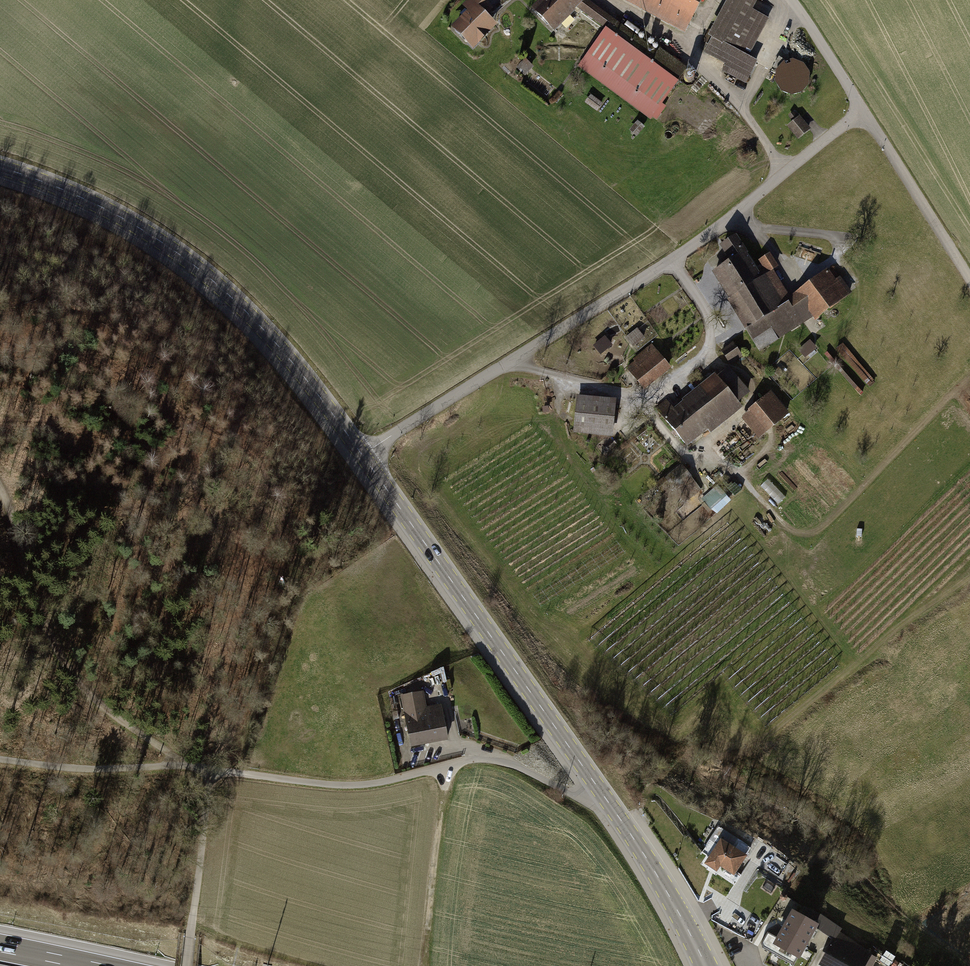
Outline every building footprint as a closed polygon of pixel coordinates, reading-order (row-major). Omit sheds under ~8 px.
[(472,49),(495,26),(484,15),(492,8),(484,0),(467,0),(462,5),(466,10),(448,28),(472,49)] [(529,15),(559,39),(566,30),(592,53),(580,71),(651,116),(682,72),(585,3),(581,0),(545,0),(529,15)] [(689,28),(704,0),(636,0),(689,28)] [(705,52),(728,63),(723,74),(746,85),(757,63),(750,59),(770,17),(752,9),(757,0),(730,0),(705,52)] [(523,77),(532,67),(525,59),(516,68),(523,77)] [(780,62),(780,89),(804,89),(804,63),(780,62)] [(800,116),(788,126),(799,138),(810,128),(800,116)] [(735,234),(718,245),(729,261),(711,273),(729,299),(726,300),(761,351),(812,317),(814,320),(853,294),(833,266),(789,296),(771,271),(779,266),(769,252),(758,260),(764,269),(759,272),(746,254),(748,253),(735,234)] [(645,338),(636,328),(625,338),(633,348),(645,338)] [(599,354),(611,344),(603,336),(592,346),(599,354)] [(817,349),(810,340),(798,350),(805,359),(817,349)] [(742,356),(733,342),(720,351),(729,363),(731,362),(732,363),(742,356)] [(634,361),(626,368),(644,390),(671,368),(651,343),(632,359),(634,361)] [(868,387),(875,381),(843,343),(836,349),(868,387)] [(666,400),(654,409),(685,448),(707,431),(709,434),(742,408),(738,403),(750,393),(729,367),(716,377),(714,374),(672,408),(666,400)] [(748,412),(741,417),(760,439),(776,426),(779,430),(793,418),(771,391),(747,411),(748,412)] [(615,400),(576,396),(572,434),(612,437),(615,400)] [(639,441),(652,430),(647,425),(634,435),(639,441)] [(702,489),(683,464),(655,486),(663,496),(674,488),(686,502),(702,489)] [(764,487),(779,504),(786,498),(770,481),(764,487)] [(718,485),(701,499),(715,515),(732,501),(718,485)] [(792,515),(786,518),(788,524),(794,521),(792,515)] [(426,707),(423,692),(401,696),(410,748),(448,741),(441,704),(426,707)] [(721,838),(707,858),(731,874),(744,854),(721,838)] [(771,929),(764,942),(799,961),(819,923),(798,911),(784,936),(771,929)] [(818,963),(824,965),(864,965),(871,952),(835,932),(818,963)]
